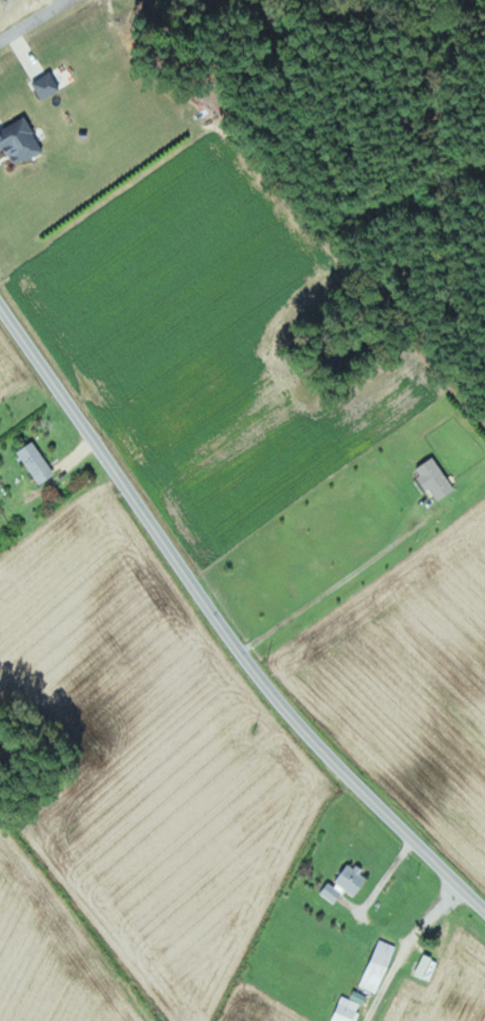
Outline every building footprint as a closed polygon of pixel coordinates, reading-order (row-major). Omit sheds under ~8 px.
[(61,91),(53,72),(34,80),(42,100),(61,91)] [(16,165),(44,154),(30,118),(0,130),(0,152),(9,149),(16,165)] [(56,476),(38,441),(21,450),(39,485),(56,476)] [(416,469),(429,491),(433,489),(440,500),(457,491),(436,457),(416,469)] [(338,904),(346,890),(359,898),(371,875),(356,867),(356,868),(348,863),(335,886),(328,882),(321,894),(338,904)] [(381,993),(398,945),(381,939),(364,986),(381,993)] [(435,956),(426,953),(418,975),(431,979),(435,968),(431,967),(435,956)] [(334,1020),(357,1020),(368,994),(356,989),(352,998),(344,995),(334,1020)]
